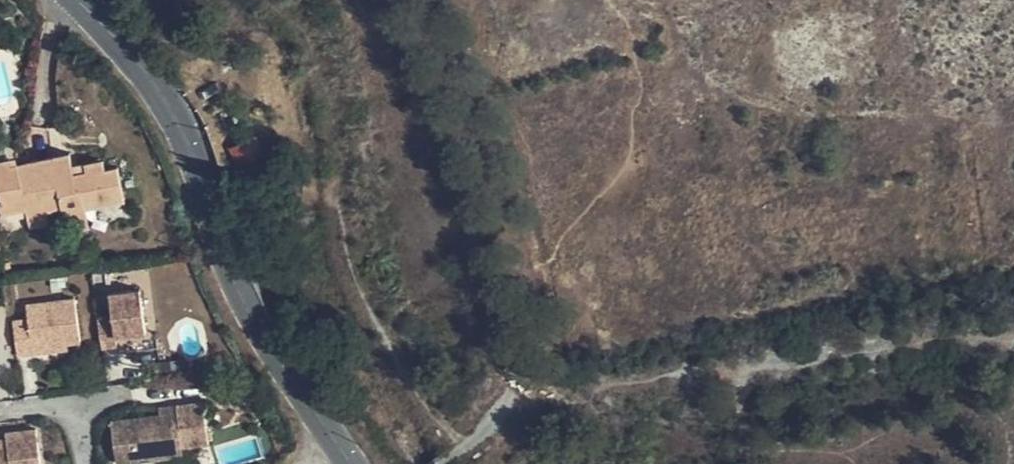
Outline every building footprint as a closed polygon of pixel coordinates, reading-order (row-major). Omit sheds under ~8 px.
[(250,138),(226,151),(234,164),(258,151),(250,138)] [(10,161),(0,163),(0,204),(2,214),(26,209),(27,214),(47,210),(62,207),(64,220),(88,215),(86,207),(126,199),(119,166),(106,169),(104,159),(85,164),(87,171),(75,174),(73,167),(70,153),(12,167),(10,161)] [(73,167),(75,174),(87,171),(85,164),(73,167)] [(47,210),(27,214),(30,227),(49,223),(47,210)] [(88,215),(64,220),(66,232),(91,227),(88,215)] [(146,331),(140,289),(109,294),(112,316),(96,318),(99,347),(115,345),(114,335),(146,331)] [(78,339),(73,299),(21,305),(23,319),(10,321),(14,355),(30,353),(29,345),(60,341),(78,339)] [(60,341),(29,345),(30,353),(61,349),(60,341)] [(162,415),(115,418),(118,461),(157,458),(185,456),(184,445),(211,443),(207,403),(178,405),(179,413),(162,415)] [(161,407),(162,415),(179,413),(178,405),(161,407)] [(7,432),(7,437),(8,445),(0,446),(0,463),(41,463),(36,428),(7,432)] [(7,437),(0,438),(0,446),(8,445),(7,437)] [(157,458),(158,463),(186,463),(185,456),(157,458)]
